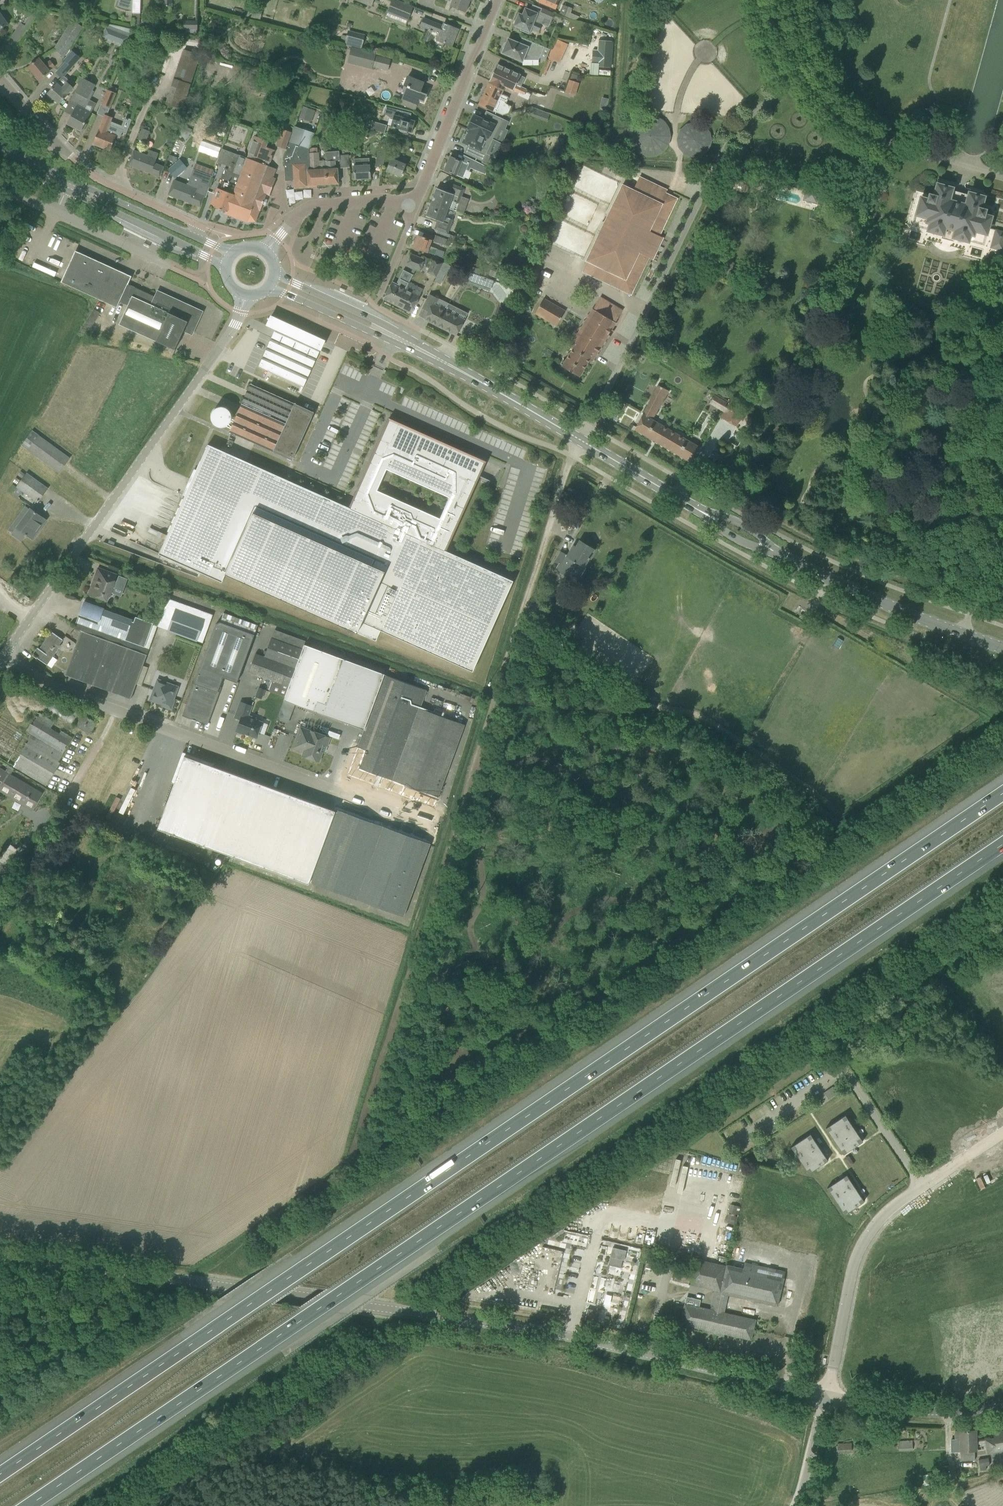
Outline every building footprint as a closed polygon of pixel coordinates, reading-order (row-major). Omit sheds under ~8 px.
[(132,11),(132,0),(119,0),(117,7),(132,11)] [(132,11),(132,13),(133,13),(132,24),(139,24),(140,14),(141,0),(132,0),(132,11)] [(413,7),(396,0),(392,0),(387,12),(407,20),(413,7)] [(456,9),(465,12),(469,1),(472,2),(472,0),(452,0),(450,6),(456,9)] [(564,15),(568,6),(554,0),(541,0),(539,5),(564,15)] [(23,34),(40,9),(32,7),(21,23),(20,22),(16,29),(23,34)] [(518,14),(514,26),(520,28),(520,30),(528,34),(530,29),(539,32),(542,24),(544,18),(550,20),(553,13),(542,9),(540,14),(530,10),(524,8),(522,15),(518,14)] [(443,23),(442,26),(423,18),(420,26),(433,31),(428,42),(435,44),(435,45),(442,48),(442,47),(444,43),(451,46),(458,29),(443,23)] [(64,58),(83,27),(72,21),(54,49),(64,58)] [(111,40),(125,45),(129,36),(114,30),(111,40)] [(360,48),(363,40),(347,36),(345,45),(360,48)] [(540,58),(544,47),(531,41),(526,39),(525,40),(523,45),(508,39),(506,43),(504,43),(503,47),(504,49),(502,53),(512,56),(522,61),(523,60),(525,54),(534,58),(535,56),(540,58)] [(564,50),(567,44),(557,39),(554,46),(564,50)] [(386,71),(389,59),(368,54),(365,65),(372,67),(386,71)] [(28,67),(39,80),(50,71),(49,70),(54,66),(50,61),(45,65),(39,58),(28,67)] [(56,72),(62,78),(71,67),(65,62),(56,72)] [(586,73),(595,74),(595,62),(587,62),(586,73)] [(508,80),(512,71),(506,69),(497,64),(488,82),(488,83),(503,90),(505,86),(524,95),(527,89),(521,86),(508,80)] [(421,88),(423,83),(407,76),(403,86),(409,88),(406,95),(404,94),(401,104),(414,109),(418,100),(423,102),(428,91),(421,88)] [(92,90),(95,84),(80,77),(77,83),(79,84),(69,102),(76,105),(67,123),(77,128),(77,129),(77,130),(78,132),(79,132),(81,132),(82,131),(87,123),(86,122),(91,113),(85,109),(94,92),(92,90)] [(256,90),(268,94),(272,82),(260,78),(256,90)] [(573,94),(577,83),(569,80),(566,91),(573,94)] [(533,91),(543,94),(546,84),(536,81),(533,91)] [(59,104),(73,88),(67,82),(62,88),(57,83),(48,94),(47,95),(48,96),(51,99),(52,99),(53,98),(59,104)] [(498,101),(501,94),(503,90),(488,83),(486,88),(478,105),(493,112),(494,111),(493,111),(501,115),(508,113),(511,106),(504,103),(503,104),(498,101)] [(101,104),(110,108),(116,93),(107,89),(101,104)] [(182,109),(187,94),(170,89),(165,104),(182,109)] [(391,126),(401,130),(401,132),(404,132),(406,132),(407,131),(411,133),(415,121),(409,119),(411,113),(386,106),(384,114),(392,119),(391,126)] [(303,107),(299,119),(311,123),(315,111),(303,107)] [(541,119),(543,112),(531,108),(528,115),(541,119)] [(467,128),(468,129),(469,129),(493,140),(503,120),(486,112),(483,119),(473,115),(467,128)] [(93,144),(110,151),(116,136),(109,133),(115,119),(105,114),(93,144)] [(629,139),(632,148),(639,153),(647,156),(656,155),(663,151),(668,145),(671,136),(669,128),(664,121),(657,116),(648,115),(640,118),(634,123),(630,131),(629,139)] [(371,129),(384,133),(386,125),(373,121),(371,129)] [(676,139),(678,147),(684,155),(693,157),(702,156),(709,150),(712,141),(710,132),(704,125),(695,122),(686,124),(679,130),(676,139)] [(325,169),(325,165),(324,166),(324,161),(318,161),(318,152),(309,153),(309,149),(314,133),(307,131),(295,127),(287,150),(284,160),(284,171),(285,181),(293,180),(293,186),(312,185),(317,185),(326,184),(325,169)] [(138,138),(146,141),(150,131),(142,128),(138,138)] [(275,145),(286,149),(291,132),(281,129),(275,145)] [(469,129),(468,129),(466,135),(464,135),(460,143),(465,145),(466,144),(468,145),(464,152),(484,161),(493,140),(469,129)] [(382,133),(380,140),(386,142),(388,135),(382,133)] [(270,162),(274,150),(266,147),(268,141),(255,136),(247,158),(266,165),(268,161),(270,162)] [(393,138),(391,144),(401,147),(403,141),(393,138)] [(388,154),(393,156),(392,159),(391,158),(386,171),(400,176),(405,164),(395,160),(396,157),(397,158),(399,152),(390,148),(388,154)] [(269,195),(275,179),(272,178),(276,169),(271,167),(266,165),(247,158),(239,155),(238,155),(221,149),(219,158),(217,162),(229,167),(220,189),(217,188),(214,195),(211,204),(214,206),(214,207),(227,212),(227,211),(248,218),(246,222),(247,222),(255,221),(259,210),(260,211),(266,194),(269,195)] [(128,165),(151,173),(151,172),(159,176),(163,167),(154,163),(158,154),(149,150),(147,155),(134,150),(128,165)] [(383,168),(386,152),(378,150),(375,166),(383,168)] [(324,152),(325,165),(325,169),(326,184),(338,183),(338,173),(337,168),(335,168),(335,161),(339,160),(340,168),(349,168),(348,155),(339,155),(339,151),(331,151),(324,152)] [(444,170),(462,178),(468,164),(450,156),(447,163),(445,163),(444,167),(445,168),(444,170)] [(360,165),(360,158),(353,159),(354,169),(354,179),(370,178),(370,168),(370,165),(360,165)] [(168,169),(175,178),(187,168),(180,159),(168,169)] [(469,168),(483,174),(486,168),(473,160),(469,168)] [(212,176),(193,169),(187,185),(174,181),(168,194),(191,203),(191,202),(200,205),(203,197),(205,198),(212,176)] [(639,176),(633,190),(622,185),(585,261),(617,276),(612,286),(632,295),(649,259),(652,260),(663,239),(659,237),(678,198),(666,193),(668,189),(639,176)] [(910,212),(927,217),(926,221),(929,222),(927,229),(942,233),(941,235),(945,237),(949,238),(953,238),(953,237),(966,240),(961,257),(985,264),(990,247),(1002,250),(1002,249),(1002,247),(1002,232),(988,228),(991,216),(983,214),(984,209),(980,208),(985,193),(969,189),(953,184),(937,180),(933,195),(929,194),(928,199),(915,195),(910,212)] [(436,188),(431,202),(448,208),(456,211),(459,203),(464,189),(460,187),(451,184),(448,192),(436,188)] [(802,200),(817,204),(821,189),(806,186),(802,200)] [(431,202),(426,216),(437,220),(434,229),(444,232),(447,233),(452,219),(445,217),(448,208),(431,202)] [(417,235),(413,247),(422,250),(435,255),(437,249),(429,246),(431,240),(425,237),(423,237),(417,235)] [(434,240),(445,244),(447,238),(436,235),(434,240)] [(33,264),(38,256),(31,252),(26,260),(33,264)] [(127,284),(129,279),(74,254),(61,282),(116,307),(119,301),(127,305),(119,325),(165,346),(175,350),(184,328),(193,333),(202,313),(156,292),(154,296),(127,284)] [(407,265),(420,270),(424,259),(411,254),(407,265)] [(355,265),(367,270),(370,262),(358,257),(355,265)] [(427,273),(436,277),(442,263),(433,259),(427,273)] [(436,277),(434,281),(440,284),(449,266),(443,263),(442,263),(436,277)] [(489,275),(501,279),(503,272),(491,268),(489,275)] [(392,282),(383,299),(395,305),(403,288),(405,289),(408,283),(413,274),(403,270),(396,284),(392,282)] [(465,281),(490,291),(493,281),(468,272),(465,281)] [(403,288),(395,305),(397,306),(411,313),(415,304),(419,296),(418,296),(403,288)] [(464,320),(436,306),(440,300),(429,294),(422,308),(428,311),(424,319),(456,335),(464,320)] [(572,348),(562,366),(579,377),(590,358),(593,360),(623,310),(600,297),(571,347),(572,348)] [(535,313),(556,325),(565,311),(543,299),(535,313)] [(275,329),(258,367),(303,387),(324,341),(284,323),(281,321),(271,316),(269,319),(269,320),(266,325),(275,329)] [(493,346),(498,332),(486,327),(484,333),(485,334),(482,341),(493,346)] [(230,429),(229,432),(291,460),(313,413),(295,404),(250,384),(230,429)] [(701,446),(653,419),(668,390),(657,385),(634,429),(692,463),(697,454),(701,446)] [(720,417),(736,427),(744,413),(728,404),(720,417)] [(361,483),(350,508),(208,444),(192,480),(185,496),(159,554),(201,573),(222,582),(225,574),(376,641),(380,630),(472,671),(513,581),(444,550),(477,476),(478,475),(484,462),(389,420),(371,462),(361,483)] [(21,445),(50,466),(59,472),(69,458),(32,431),(21,445)] [(17,487),(37,502),(47,488),(27,473),(17,487)] [(490,480),(482,477),(482,478),(480,482),(488,485),(490,480)] [(32,538),(46,520),(30,508),(12,534),(21,541),(25,536),(27,535),(32,538)] [(554,561),(558,563),(554,570),(568,578),(577,563),(583,566),(588,558),(589,559),(589,558),(591,559),(592,558),(597,549),(587,543),(586,545),(580,541),(576,547),(573,546),(568,556),(560,551),(554,561)] [(123,591),(128,579),(119,575),(116,581),(96,574),(89,594),(107,600),(111,587),(123,591)] [(82,611),(77,623),(144,647),(153,623),(135,617),(133,622),(132,621),(132,620),(100,607),(100,605),(94,605),(83,601),(82,607),(81,611),(82,611)] [(204,621),(207,612),(179,602),(177,607),(176,607),(167,631),(197,642),(198,640),(203,642),(210,623),(204,621)] [(184,710),(186,715),(202,721),(207,719),(223,677),(237,682),(258,625),(223,613),(220,622),(216,624),(184,710)] [(539,624),(560,637),(567,626),(546,613),(539,624)] [(144,647),(77,623),(75,629),(80,631),(64,675),(130,699),(134,689),(148,649),(144,647)] [(37,658),(47,665),(60,645),(59,644),(63,639),(52,632),(39,649),(38,648),(32,655),(37,658)] [(301,652),(270,641),(264,657),(255,654),(248,672),(272,681),(269,691),(285,696),(301,652)] [(364,729),(384,675),(384,674),(304,645),(301,652),(285,696),(281,707),(292,711),(295,704),(313,711),(312,713),(334,721),(335,719),(364,729)] [(378,786),(381,776),(403,784),(399,794),(434,806),(437,797),(464,724),(419,708),(426,690),(384,675),(364,729),(351,765),(347,775),(378,786)] [(163,704),(162,706),(171,710),(174,702),(175,700),(173,700),(177,687),(158,680),(154,690),(151,699),(163,704)] [(255,696),(262,699),(265,689),(259,687),(255,696)] [(236,732),(240,733),(243,734),(243,733),(256,738),(260,728),(262,722),(255,720),(256,718),(248,716),(252,706),(240,702),(238,708),(234,717),(241,719),(237,729),(236,732)] [(24,734),(0,718),(0,758),(46,785),(53,774),(61,756),(73,737),(61,730),(60,733),(51,728),(54,722),(37,712),(24,734)] [(77,727),(90,734),(96,722),(83,715),(77,727)] [(292,748),(303,752),(301,756),(306,758),(319,762),(322,753),(325,745),(327,746),(330,737),(311,730),(311,731),(300,727),(296,738),(292,748)] [(403,916),(430,844),(382,826),(336,809),(335,811),(213,766),(214,764),(182,752),(171,783),(174,784),(157,829),(308,884),(309,882),(403,916)] [(14,768),(9,765),(5,771),(0,768),(0,790),(32,809),(42,793),(10,774),(14,768)] [(862,1141),(845,1115),(825,1128),(843,1154),(862,1141)] [(828,1160),(810,1134),(790,1147),(808,1173),(828,1160)] [(864,1201),(846,1175),(827,1187),(844,1214),(864,1201)] [(611,1265),(630,1269),(635,1246),(603,1241),(601,1254),(612,1256),(611,1265)] [(716,1332),(752,1340),(757,1319),(760,1306),(727,1299),(728,1294),(779,1305),(787,1270),(777,1268),(776,1274),(760,1271),(762,1265),(745,1261),(744,1267),(727,1263),(726,1266),(695,1259),(689,1284),(714,1290),(710,1309),(685,1303),(683,1311),(682,1314),(681,1317),(680,1324),(706,1330),(706,1332),(715,1334),(716,1332)] [(585,1320),(597,1323),(599,1311),(587,1308),(585,1320)] [(976,1430),(955,1431),(955,1440),(960,1440),(960,1451),(960,1453),(974,1452),(974,1451),(976,1451),(976,1441),(976,1440),(976,1430)] [(976,1441),(976,1451),(979,1450),(987,1449),(987,1453),(991,1453),(996,1452),(1002,1451),(1002,1449),(1002,1432),(1002,1431),(993,1432),(994,1438),(985,1440),(984,1440),(976,1441)] [(898,1442),(898,1451),(912,1451),(912,1441),(898,1442)] [(837,1443),(837,1452),(851,1451),(851,1443),(837,1443)] [(988,1458),(979,1460),(980,1470),(986,1469),(986,1466),(989,1465),(988,1458)]
